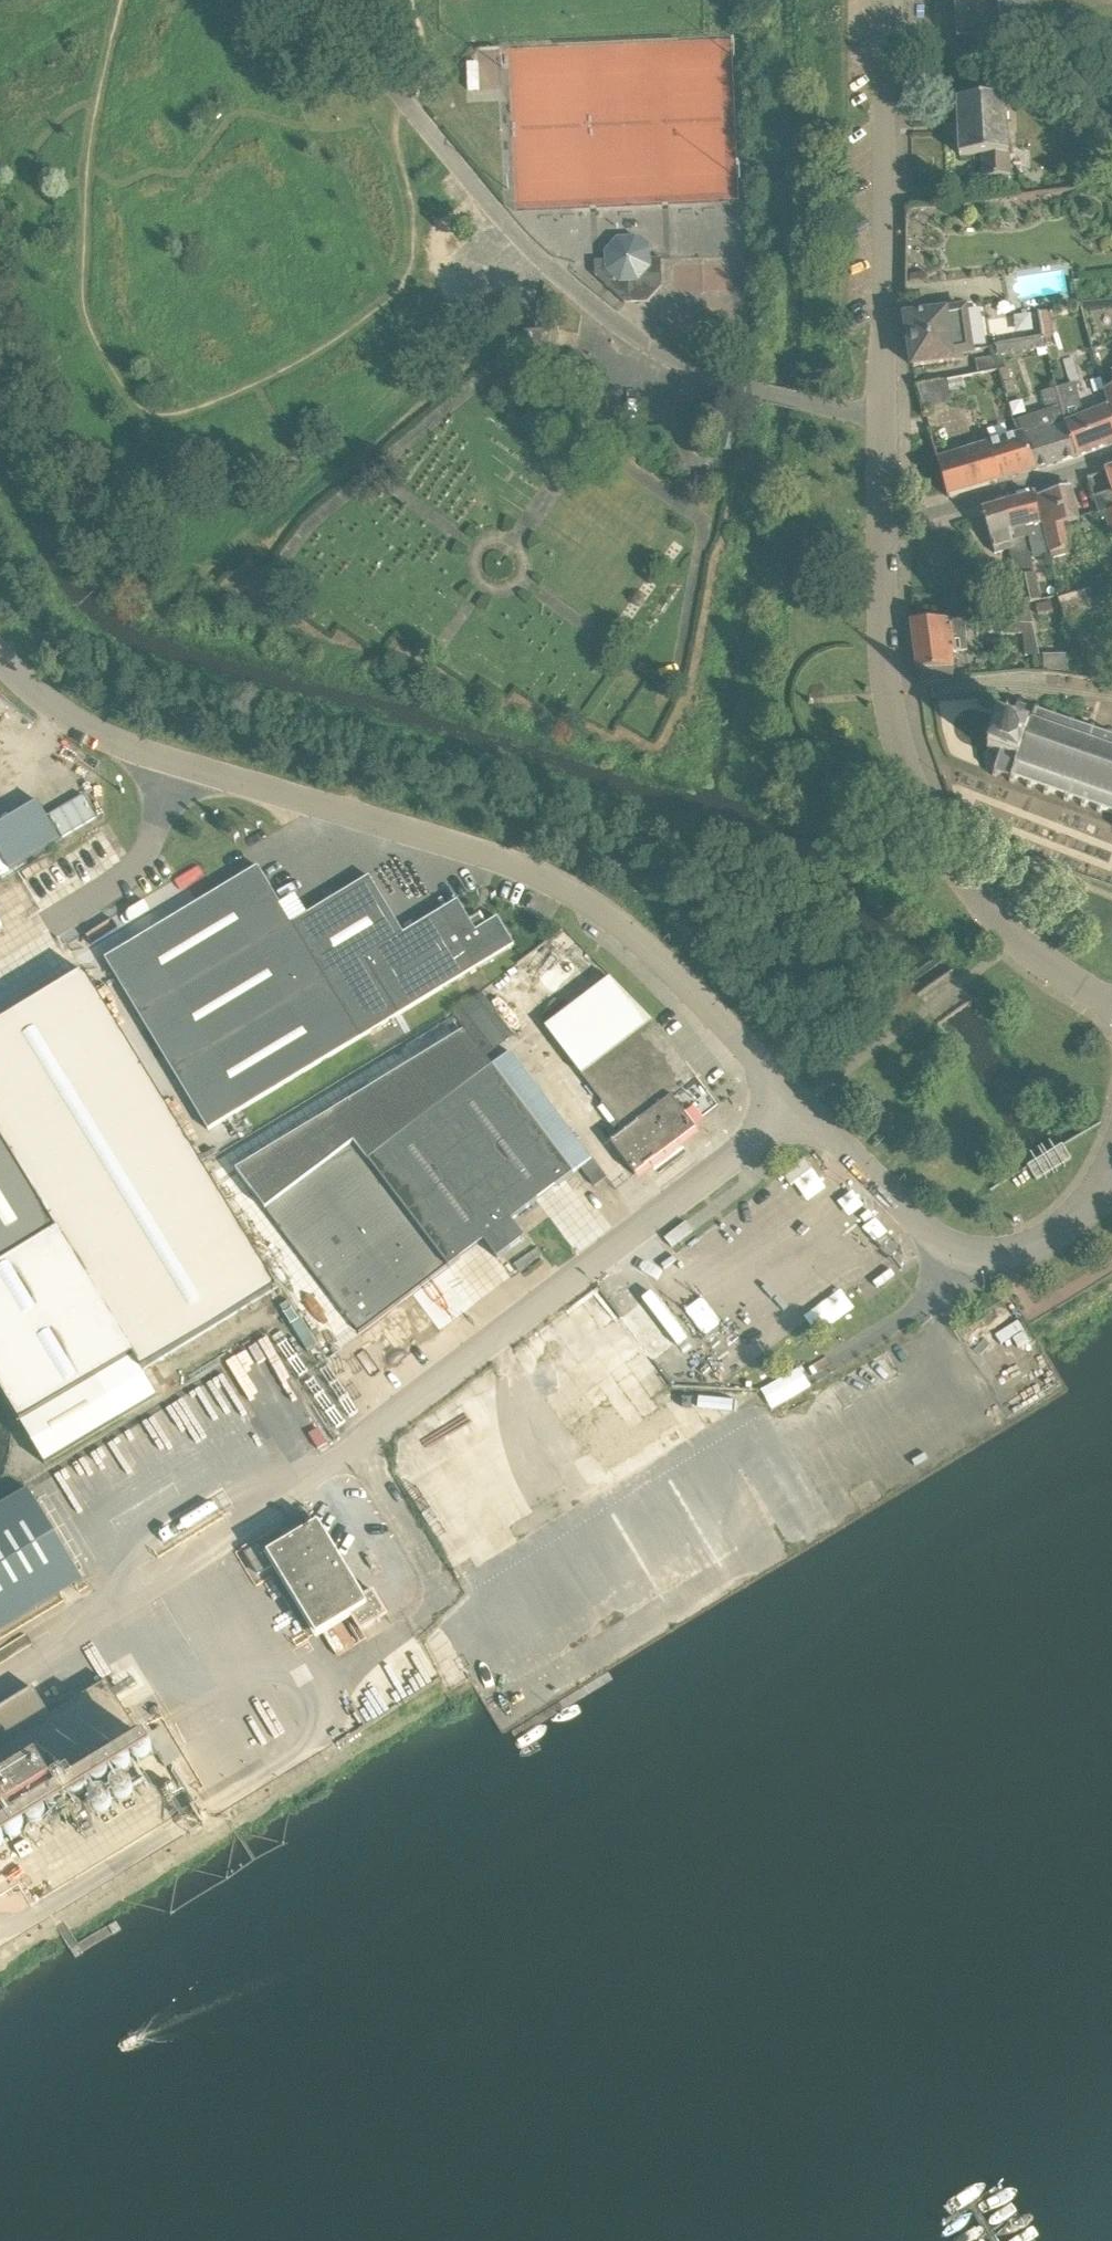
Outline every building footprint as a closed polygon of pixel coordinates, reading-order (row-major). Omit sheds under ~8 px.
[(1025,36),(1023,0),(955,0),(957,39),(966,39),(1025,36)] [(1007,75),(984,76),(984,97),(958,100),(961,156),(986,154),(986,176),(1009,175),(1007,75)] [(514,210),(739,200),(736,138),(710,140),(710,161),(625,165),(624,147),(612,147),(611,136),(595,136),(595,146),(582,147),(583,161),(561,162),(560,144),(511,146),(514,210)] [(651,258),(651,249),(637,236),(617,237),(605,251),(605,260),(595,261),(596,275),(625,303),(648,302),(663,286),(662,258),(651,258)] [(913,366),(935,363),(976,355),(969,309),(906,318),(913,366)] [(1046,336),(1054,335),(1041,313),(1046,336)] [(532,350),(533,347),(533,345),(537,347),(539,332),(535,332),(536,330),(536,328),(526,326),(523,348),(532,350)] [(1004,346),(1006,355),(1047,347),(1045,337),(1004,346)] [(1000,357),(1006,355),(1004,346),(989,349),(991,356),(976,359),(978,371),(1002,367),(1000,357)] [(1017,391),(1009,367),(999,369),(1008,394),(1017,391)] [(947,380),(917,385),(922,408),(952,402),(947,380)] [(1057,387),(1060,402),(1077,397),(1073,382),(1057,387)] [(1066,421),(1060,402),(1057,387),(1041,392),(1046,410),(1013,420),(1016,431),(1021,430),(1021,434),(1032,471),(1075,458),(1066,421)] [(1103,389),(1108,405),(1111,417),(1111,387),(1103,389)] [(1111,443),(1111,417),(1108,405),(1066,421),(1075,458),(1077,458),(1111,443)] [(948,497),(1032,471),(1021,434),(986,445),(937,459),(940,470),(948,497)] [(1062,524),(1080,520),(1071,487),(1037,496),(1051,559),(1070,554),(1062,524)] [(1094,498),(1099,514),(1103,512),(1105,516),(1111,514),(1111,491),(1094,498)] [(1007,506),(1013,532),(1027,528),(1034,557),(1048,554),(1046,546),(1034,497),(1007,506)] [(1010,549),(1018,578),(1035,573),(1032,557),(1034,557),(1027,528),(1013,532),(1007,506),(985,513),(983,514),(982,514),(995,553),(1010,549)] [(1035,573),(1018,578),(994,586),(1006,622),(1034,623),(1027,604),(1041,600),(1040,597),(1037,583),(1035,573)] [(1053,612),(1051,602),(1036,605),(1038,615),(1053,612)] [(965,620),(912,621),(921,682),(922,682),(922,683),(954,680),(954,678),(953,667),(956,667),(954,653),(968,651),(967,640),(966,625),(965,620)] [(1044,671),(1069,671),(1068,656),(1043,655),(1044,671)] [(1055,718),(1057,714),(1053,713),(1052,716),(1039,712),(1040,708),(1036,707),(1035,711),(1021,706),(1023,702),(1019,701),(1018,704),(1014,703),(1013,707),(1016,708),(1011,723),(999,718),(988,750),(1000,754),(995,769),(992,767),(991,771),(994,772),(993,775),(997,777),(998,774),(1011,779),(1010,782),(1014,783),(1015,780),(1028,785),(1027,788),(1031,790),(1032,787),(1045,792),(1044,795),(1048,796),(1049,793),(1065,799),(1064,802),(1068,804),(1068,803),(1069,801),(1082,806),(1081,809),(1085,810),(1086,807),(1097,811),(1096,814),(1100,816),(1102,813),(1111,817),(1111,737),(1111,735),(1111,733),(1108,732),(1107,736),(1094,731),(1095,727),(1091,726),(1089,730),(1074,724),(1075,721),(1071,719),(1070,723),(1055,718)] [(45,849),(97,818),(83,794),(47,816),(37,800),(0,822),(0,853),(10,869),(45,849)] [(370,877),(292,924),(258,867),(105,959),(209,1132),(515,946),(498,918),(488,924),(484,918),(475,916),(469,919),(458,901),(404,934),(370,877)] [(546,942),(563,960),(579,945),(561,927),(546,942)] [(572,973),(583,990),(605,976),(594,959),(572,973)] [(57,1231),(139,1367),(279,1288),(85,972),(0,1023),(0,1266),(57,1231)] [(719,1107),(653,1020),(618,973),(546,1027),(583,1075),(585,1074),(626,1129),(611,1141),(636,1175),(696,1129),(693,1126),(719,1107)] [(492,1006),(490,1007),(482,994),(465,1004),(491,1046),(510,1035),(492,1006)] [(493,1063),(491,1065),(465,1031),(237,1170),(264,1205),(360,1333),(483,1240),(497,1259),(525,1238),(512,1220),(574,1173),(493,1063)] [(1064,1145),(1028,1162),(1035,1177),(1071,1160),(1064,1145)] [(647,1360),(687,1336),(659,1290),(619,1314),(647,1360)] [(990,1380),(1016,1365),(1035,1353),(1008,1308),(963,1335),(990,1380)] [(887,1351),(818,1393),(832,1415),(900,1374),(887,1351)] [(17,1430),(41,1468),(118,1421),(94,1383),(17,1430)] [(600,1447),(628,1425),(605,1396),(577,1419),(600,1447)] [(85,1580),(29,1489),(0,1506),(0,1632),(85,1580)] [(427,1506),(438,1539),(485,1523),(474,1490),(427,1506)] [(360,1630),(387,1615),(388,1614),(374,1591),(361,1598),(318,1526),(317,1525),(290,1541),(286,1535),(284,1536),(281,1531),(246,1553),(259,1575),(273,1567),(277,1572),(314,1637),(351,1615),(360,1630)] [(0,1709),(0,1847),(153,1752),(110,1682),(52,1718),(33,1688),(0,1709)]
